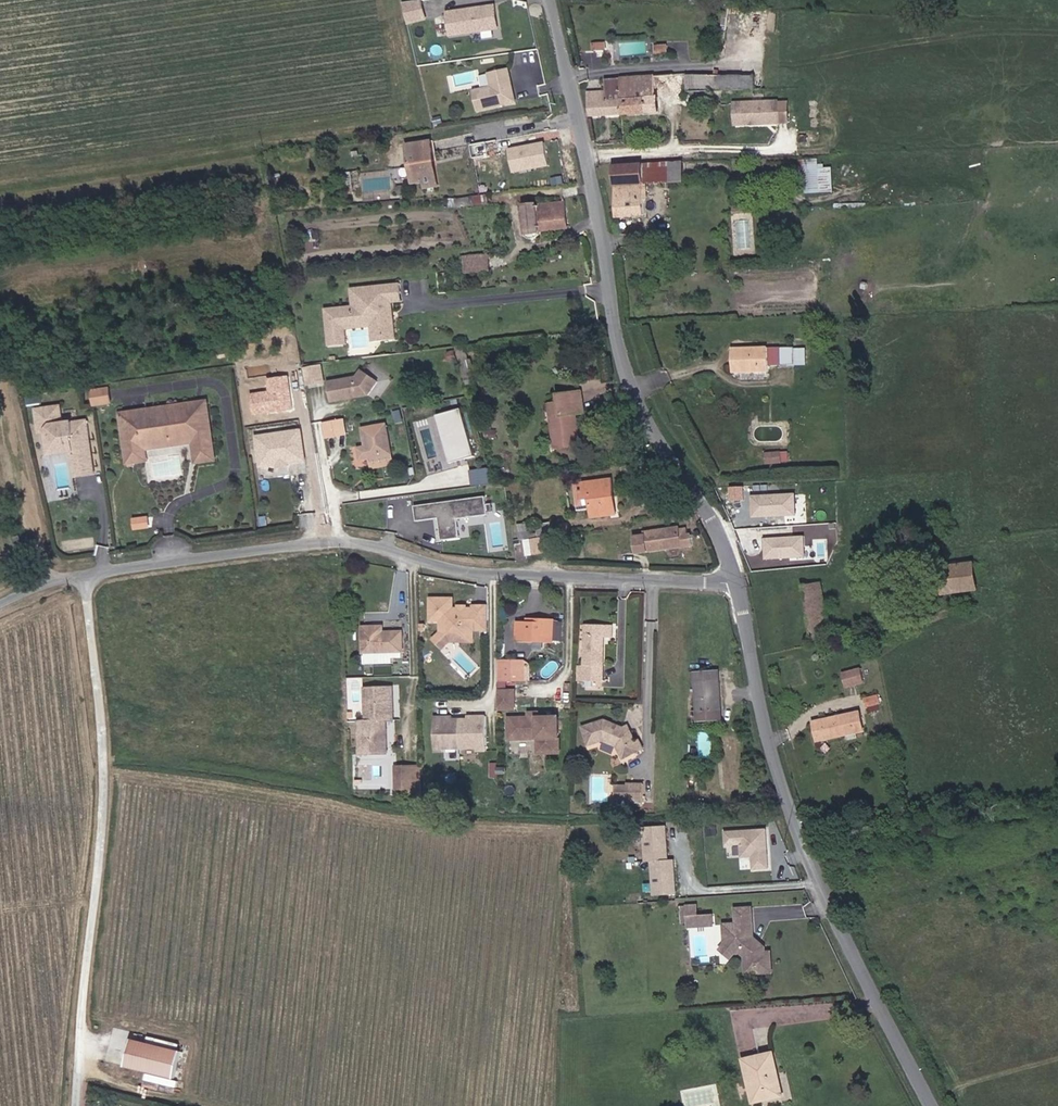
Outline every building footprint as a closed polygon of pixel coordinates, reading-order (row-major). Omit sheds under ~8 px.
[(427,21),(426,0),(407,0),(405,0),(407,22),(427,21)] [(496,23),(494,1),(447,7),(450,29),(496,23)] [(624,53),(643,53),(643,42),(624,42),(624,53)] [(512,93),(510,84),(507,85),(505,77),(508,74),(505,60),(485,65),(488,78),(470,82),(475,102),(512,93)] [(720,86),(755,85),(754,72),(720,73),(720,86)] [(685,87),(720,86),(720,73),(685,74),(685,87)] [(653,93),(673,91),(671,76),(633,80),(633,100),(621,101),(621,114),(654,112),(653,93)] [(621,101),(633,100),(633,80),(614,81),(615,101),(621,101)] [(621,101),(615,101),(614,81),(600,81),(601,92),(602,103),(603,115),(621,114),(621,101)] [(586,104),(602,103),(601,92),(585,93),(586,104)] [(736,122),(779,120),(778,101),(735,103),(736,122)] [(586,116),(603,115),(602,103),(586,104),(582,104),(586,116)] [(736,130),(779,128),(779,120),(736,122),(736,130)] [(419,170),(433,168),(427,130),(403,134),(409,171),(419,170)] [(542,144),(507,149),(511,174),(546,168),(542,144)] [(668,174),(689,174),(689,155),(668,156),(668,174)] [(637,175),(668,174),(668,156),(637,157),(637,175)] [(639,210),(637,175),(637,157),(611,158),(613,211),(639,210)] [(833,192),(834,165),(820,165),(820,158),(801,158),(801,192),(833,192)] [(420,176),(435,174),(433,168),(419,170),(420,176)] [(534,225),(561,222),(558,198),(518,202),(520,233),(523,237),(528,239),(531,238),(534,233),(534,225)] [(461,272),(485,269),(482,251),(459,255),(461,272)] [(393,321),(385,322),(381,295),(396,292),(394,281),(359,286),(362,305),(356,306),(328,310),(332,346),(349,344),(347,322),(358,320),(359,322),(375,320),(378,334),(387,332),(389,340),(396,339),(393,321)] [(356,306),(362,305),(359,286),(353,287),(356,306)] [(391,303),(397,302),(396,292),(381,295),(385,322),(393,321),(391,303)] [(379,342),(389,340),(387,332),(378,334),(379,342)] [(755,358),(778,357),(778,354),(778,343),(779,340),(721,341),(721,366),(754,366),(755,358)] [(778,354),(788,355),(789,343),(778,343),(778,354)] [(329,380),(326,365),(310,368),(314,384),(329,380)] [(373,393),(384,380),(368,368),(361,375),(333,381),(337,401),(352,398),(352,396),(356,395),(359,396),(373,393)] [(259,399),(261,419),(300,414),(298,394),(296,381),(274,384),(276,397),(259,399)] [(558,441),(584,437),(579,404),(579,398),(588,396),(586,385),(559,388),(561,399),(552,401),(558,441)] [(96,411),(111,409),(108,392),(93,394),(96,411)] [(579,404),(589,403),(588,396),(579,398),(579,404)] [(467,406),(444,414),(460,461),(484,452),(467,406)] [(203,464),(222,461),(213,407),(127,419),(134,469),(153,466),(152,456),(151,449),(176,446),(175,442),(199,438),(201,447),(203,464)] [(79,446),(84,441),(82,426),(60,429),(58,410),(30,414),(33,438),(42,437),(43,444),(58,443),(59,453),(68,451),(70,465),(84,463),(82,448),(79,446)] [(342,419),(322,423),(324,437),(344,434),(342,419)] [(373,467),(398,463),(394,432),(385,434),(383,423),(367,426),(370,444),(360,446),(362,460),(371,459),(373,467)] [(306,435),(263,441),(268,474),(311,467),(306,435)] [(152,456),(201,447),(199,438),(175,442),(176,446),(151,449),(152,456)] [(68,451),(59,453),(58,443),(43,444),(45,460),(66,458),(69,485),(90,482),(87,463),(84,463),(70,465),(68,451)] [(755,456),(771,455),(771,447),(756,447),(755,456)] [(771,457),(780,457),(780,447),(771,447),(771,455),(771,457)] [(618,504),(617,491),(620,489),(619,473),(580,477),(581,491),(591,491),(592,497),(592,508),(618,504)] [(730,486),(731,500),(746,499),(745,485),(730,486)] [(793,494),(749,496),(750,517),(794,515),(793,494)] [(494,513),(491,495),(423,506),(426,520),(446,517),(448,529),(466,527),(465,518),(494,513)] [(536,525),(562,522),(561,516),(542,518),(534,519),(536,525)] [(529,521),(520,523),(526,556),(548,551),(545,536),(532,538),(529,521)] [(588,534),(596,533),(596,522),(586,523),(588,534)] [(677,544),(677,542),(675,522),(646,523),(647,528),(641,529),(642,546),(677,544)] [(802,537),(762,540),(763,561),(804,558),(802,537)] [(951,590),(981,587),(978,566),(949,569),(951,590)] [(810,640),(827,638),(818,580),(801,581),(810,640)] [(488,613),(487,602),(474,603),(473,592),(465,592),(463,594),(460,594),(458,593),(452,593),(452,583),(429,584),(431,607),(441,606),(444,606),(444,615),(450,614),(454,618),(455,623),(475,622),(474,613),(488,613)] [(487,602),(486,588),(473,589),(473,592),(474,603),(487,602)] [(455,623),(454,618),(450,614),(444,615),(444,606),(441,606),(442,618),(435,626),(445,634),(452,626),(475,625),(475,622),(455,623)] [(519,627),(563,627),(562,606),(531,607),(530,611),(519,611),(519,627)] [(361,641),(401,640),(401,618),(380,619),(381,612),(360,613),(361,641)] [(585,673),(605,673),(605,630),(614,629),(614,619),(585,619),(585,673)] [(529,650),(500,649),(501,671),(529,672),(529,650)] [(860,685),(859,681),(865,680),(862,669),(846,672),(849,687),(860,685)] [(719,710),(723,710),(719,671),(694,672),(697,720),(719,719),(719,710)] [(502,701),(518,701),(518,683),(502,683),(502,701)] [(395,717),(393,685),(366,686),(368,719),(361,719),(362,752),(389,750),(388,718),(395,717)] [(869,706),(883,703),(881,695),(867,699),(869,706)] [(348,719),(349,719),(349,712),(339,711),(339,722),(347,723),(348,719)] [(512,736),(561,736),(562,712),(512,711),(512,736)] [(860,730),(856,711),(812,720),(817,740),(860,730)] [(490,749),(490,715),(472,715),(472,718),(457,719),(457,715),(438,715),(438,750),(448,750),(448,747),(481,747),(481,750),(490,749)] [(629,730),(625,728),(626,726),(607,716),(585,722),(589,740),(605,736),(617,743),(623,756),(644,747),(640,739),(637,740),(632,729),(629,730)] [(477,748),(462,751),(463,757),(478,754),(477,748)] [(421,794),(412,793),(412,771),(397,772),(397,797),(403,797),(403,801),(422,800),(421,794)] [(422,800),(424,800),(423,781),(422,781),(421,771),(412,771),(412,793),(421,794),(422,800)] [(644,802),(644,784),(628,784),(628,786),(628,798),(628,802),(644,802)] [(628,798),(628,786),(617,786),(617,798),(628,798)] [(643,862),(649,861),(651,893),(675,892),(673,857),(667,857),(664,823),(640,825),(643,862)] [(765,827),(723,829),(723,847),(737,846),(738,856),(750,856),(751,868),(767,868),(765,827)] [(701,908),(701,899),(691,899),(691,909),(701,908)] [(760,916),(759,901),(742,902),(744,917),(760,916)] [(717,919),(716,907),(701,908),(691,909),(692,921),(717,919)] [(761,930),(760,916),(744,917),(733,918),(735,940),(742,946),(747,946),(752,950),(753,967),(774,966),(772,945),(772,940),(767,935),(763,935),(759,932),(761,930)] [(742,946),(735,940),(733,918),(731,918),(732,937),(727,944),(737,952),(742,946)] [(166,1070),(172,1043),(124,1031),(118,1058),(166,1070)] [(776,1070),(782,1069),(777,1047),(770,1048),(776,1070)] [(756,1099),(788,1092),(782,1069),(776,1070),(770,1048),(746,1054),(756,1099)] [(146,1074),(145,1080),(172,1083),(173,1077),(146,1074)]
